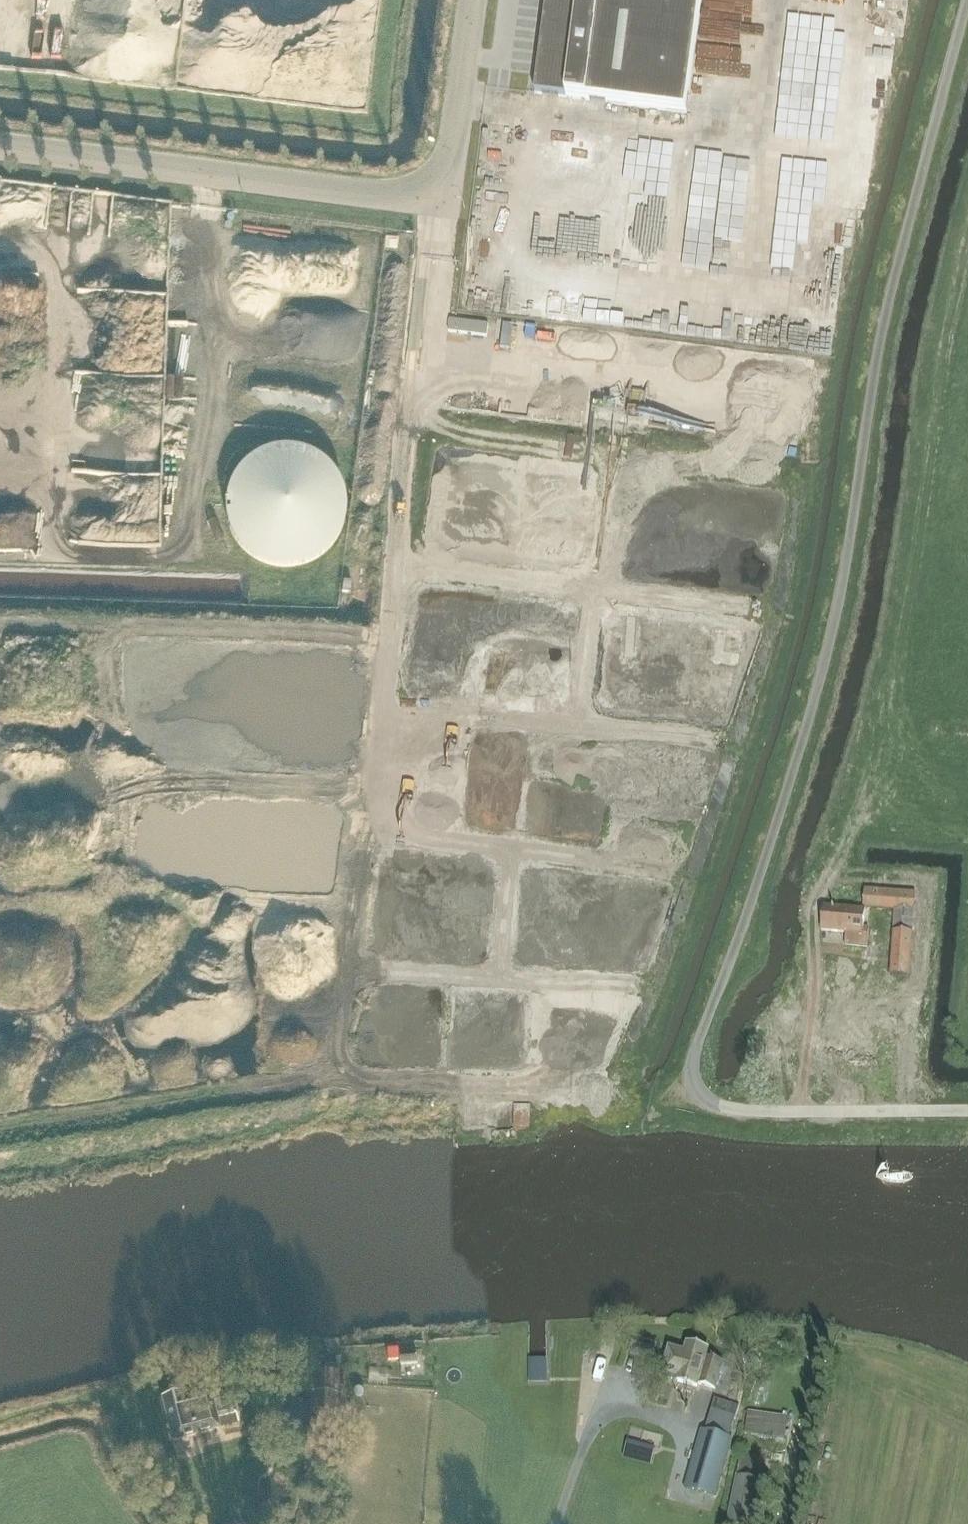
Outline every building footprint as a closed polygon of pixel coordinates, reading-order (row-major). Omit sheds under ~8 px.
[(534,94),(686,114),(701,0),(546,0),(534,94)] [(728,41),(726,57),(745,60),(747,43),(728,41)] [(446,319),(445,331),(485,336),(486,325),(446,319)] [(287,566),(337,552),(351,516),(351,511),(336,460),(300,446),(288,445),(246,457),(231,498),(230,507),(242,550),(283,566),(287,566)] [(827,906),(827,931),(867,932),(868,907),(827,906)] [(896,930),(895,975),(911,975),(913,931),(896,930)] [(865,945),(866,936),(849,933),(847,942),(865,945)] [(629,1355),(651,1361),(655,1345),(633,1338),(629,1355)] [(670,1349),(663,1373),(669,1376),(668,1379),(696,1387),(697,1384),(715,1389),(722,1361),(704,1356),(706,1349),(687,1343),(683,1353),(670,1349)] [(820,1349),(818,1364),(828,1365),(830,1351),(820,1349)] [(397,1351),(386,1352),(387,1363),(397,1362),(397,1351)] [(416,1358),(398,1359),(398,1367),(417,1366),(416,1358)] [(273,1377),(275,1387),(292,1384),(290,1375),(273,1377)] [(219,1431),(210,1394),(183,1400),(182,1395),(163,1399),(173,1442),(219,1431)] [(735,1418),(737,1409),(714,1403),(712,1412),(735,1418)] [(788,1418),(746,1412),(743,1434),(785,1440),(788,1418)] [(729,1439),(703,1431),(687,1489),(713,1497),(729,1439)] [(764,1469),(738,1464),(726,1523),(753,1523),(764,1469)]
